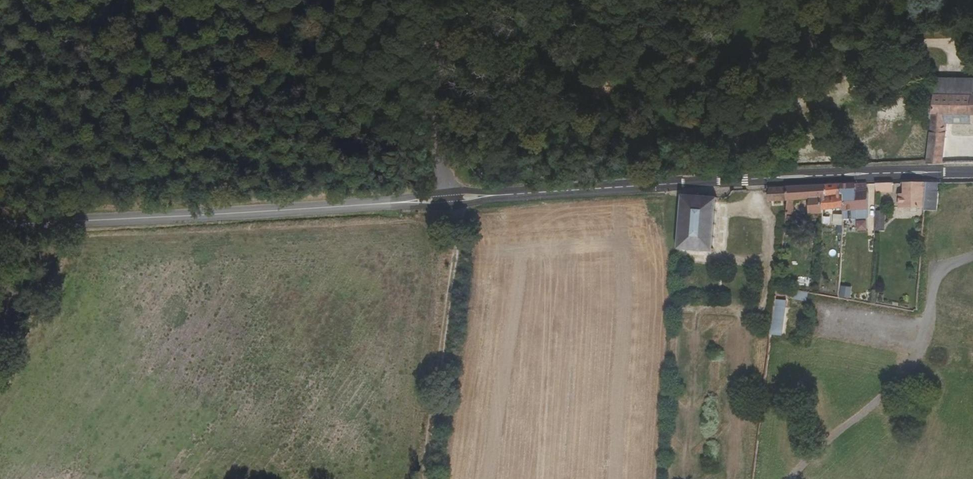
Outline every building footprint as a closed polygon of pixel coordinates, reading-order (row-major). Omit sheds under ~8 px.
[(930,78),(929,92),(928,112),(924,163),(941,163),(944,111),(972,110),(972,77),(955,77),(930,78)] [(896,195),(896,209),(926,209),(927,191),(927,182),(901,182),(901,195),(896,195)] [(939,182),(927,182),(927,191),(939,191),(939,182)] [(890,193),(889,183),(876,183),(875,193),(890,193)] [(850,221),(864,220),(864,184),(836,185),(833,209),(832,214),(849,212),(850,221)] [(818,209),(833,209),(836,185),(820,186),(818,209)] [(816,217),(818,209),(820,186),(782,188),(783,201),(782,216),(788,217),(790,203),(803,202),(804,217),(816,217)] [(783,201),(782,188),(764,189),(766,202),(783,201)] [(714,192),(681,189),(676,250),(710,253),(714,192)] [(938,210),(939,191),(927,191),(926,209),(926,210),(938,210)] [(885,231),(885,211),(875,211),(875,231),(885,231)] [(852,288),(842,286),(840,298),(850,300),(852,288)] [(787,296),(788,290),(779,288),(778,295),(787,296)] [(806,302),(808,293),(796,291),(794,300),(806,302)] [(13,302),(0,293),(0,320),(13,302)] [(788,302),(777,300),(772,335),(783,337),(788,302)]
